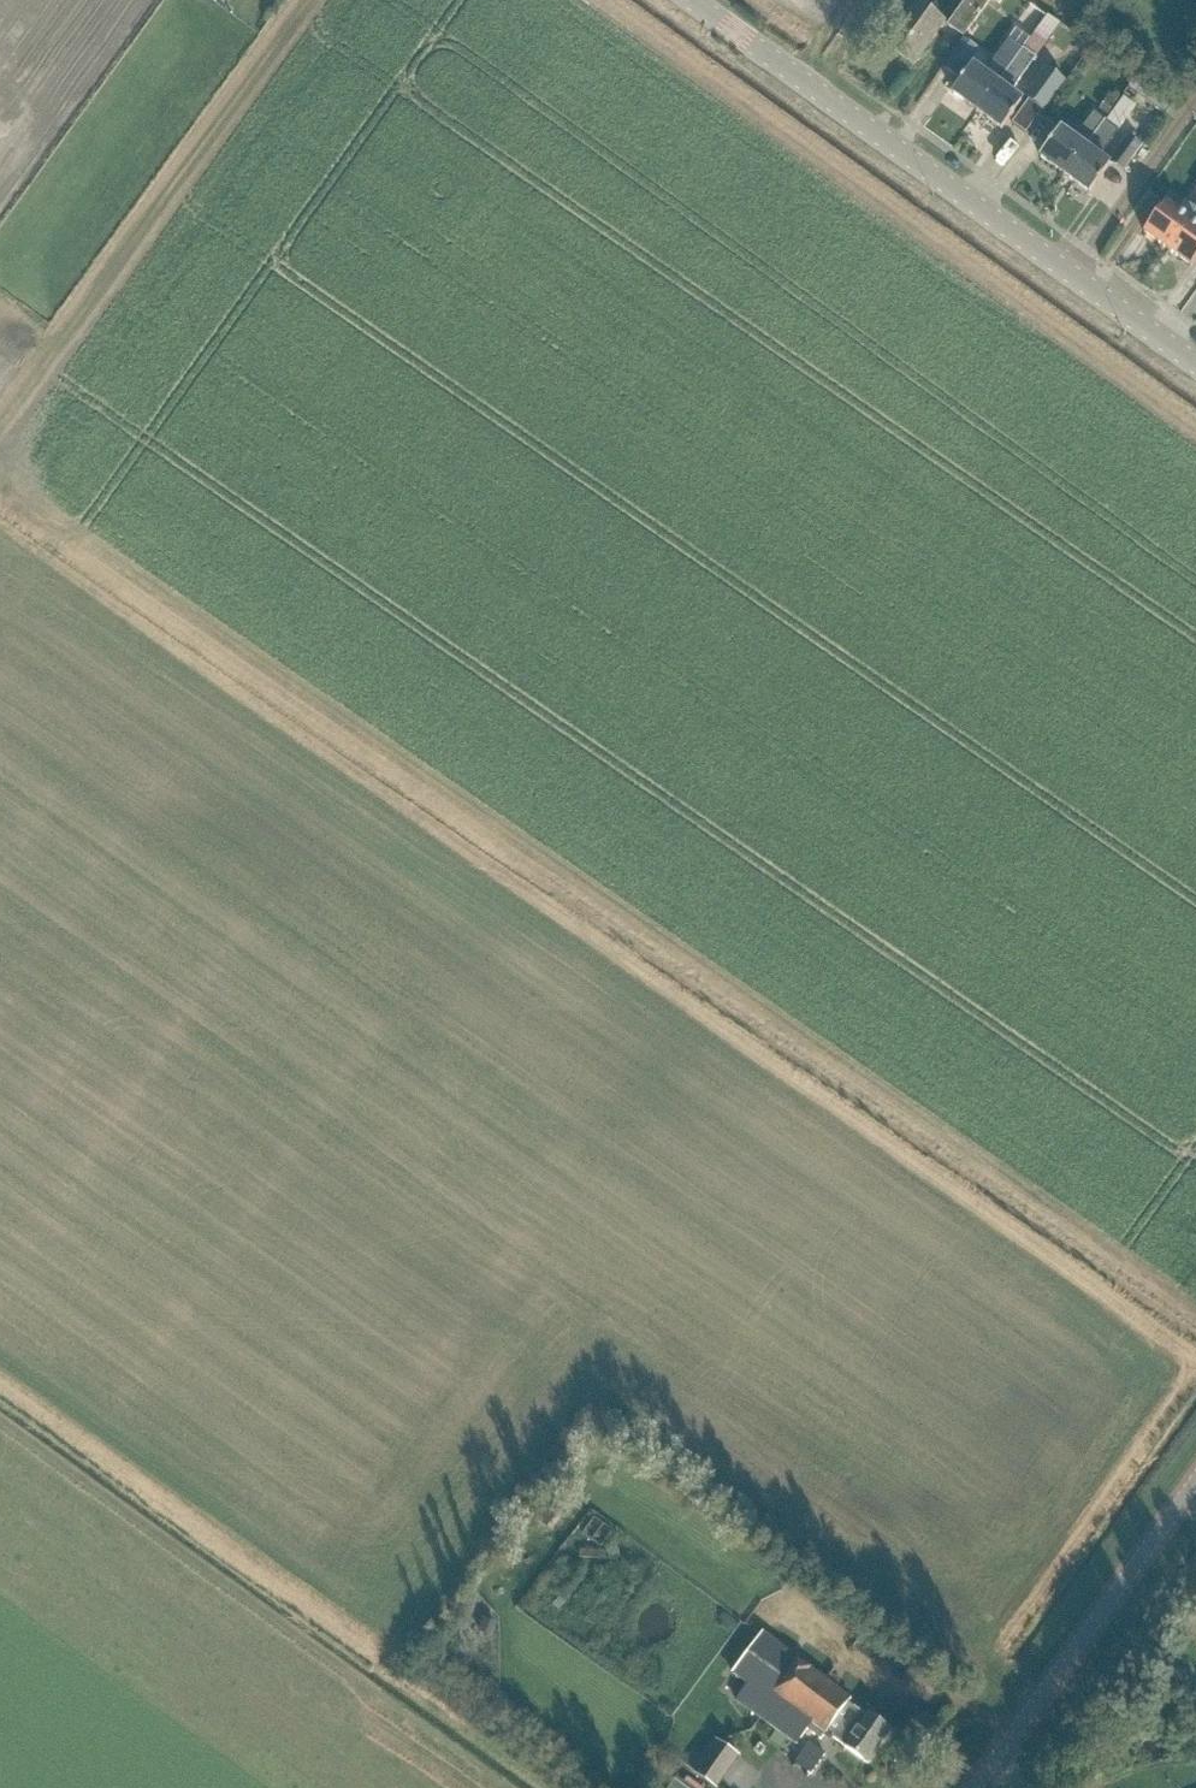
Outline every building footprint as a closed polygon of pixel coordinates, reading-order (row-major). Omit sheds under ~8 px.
[(965,3),(981,15),(992,0),(967,0),(965,3)] [(981,15),(965,3),(948,27),(963,39),(981,15)] [(914,6),(883,48),(912,69),(942,27),(914,6)] [(1030,41),(1023,51),(1036,60),(1050,40),(1060,26),(1048,17),(1038,31),(1030,41)] [(1008,44),(1021,54),(1023,51),(1030,41),(1017,32),(1008,44)] [(963,41),(944,69),(957,78),(976,50),(963,41)] [(951,98),(976,116),(1021,54),(1008,44),(983,79),(972,71),(951,98)] [(1021,54),(976,116),(1000,134),(1020,106),(1008,98),(1034,63),(1033,62),(1021,54)] [(1046,73),(1024,102),(1042,116),(1064,87),(1046,73)] [(1124,98),(1107,122),(1119,130),(1136,107),(1128,101),(1124,98)] [(1108,100),(1100,111),(1107,116),(1114,105),(1108,100)] [(1064,180),(1106,123),(1094,114),(1071,144),(1059,135),(1040,162),(1064,180)] [(1117,130),(1106,123),(1064,180),(1089,198),(1108,171),(1094,161),(1117,130)] [(1128,137),(1108,163),(1123,174),(1143,148),(1128,137)] [(1195,212),(1195,191),(1178,216),(1164,206),(1142,236),(1167,253),(1195,212)] [(1167,253),(1191,270),(1195,264),(1195,212),(1167,253)] [(763,1634),(733,1674),(749,1686),(737,1703),(796,1747),(807,1733),(822,1744),(854,1702),(763,1634)] [(855,1712),(833,1741),(868,1767),(892,1734),(869,1717),(867,1721),(855,1712)] [(696,1774),(715,1787),(716,1787),(737,1757),(717,1743),(696,1774)] [(808,1743),(794,1763),(812,1775),(825,1755),(808,1743)]
